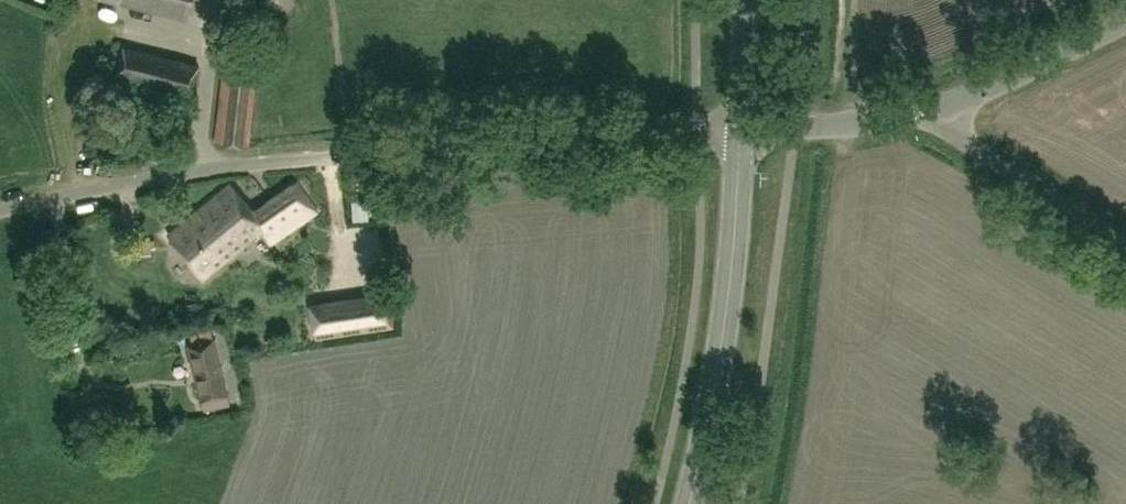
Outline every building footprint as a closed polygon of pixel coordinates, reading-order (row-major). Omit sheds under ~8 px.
[(121,2),(188,19),(193,0),(114,0),(121,2)] [(124,44),(111,87),(151,98),(154,86),(193,97),(201,64),(124,44)] [(250,146),(258,77),(224,73),(215,142),(250,146)] [(262,228),(272,242),(317,210),(297,181),(254,211),(231,184),(169,235),(203,276),(262,228)] [(355,217),(370,217),(368,198),(354,199),(355,217)] [(388,293),(310,304),(315,339),(394,328),(388,293)] [(205,409),(231,403),(215,337),(190,343),(205,409)]
